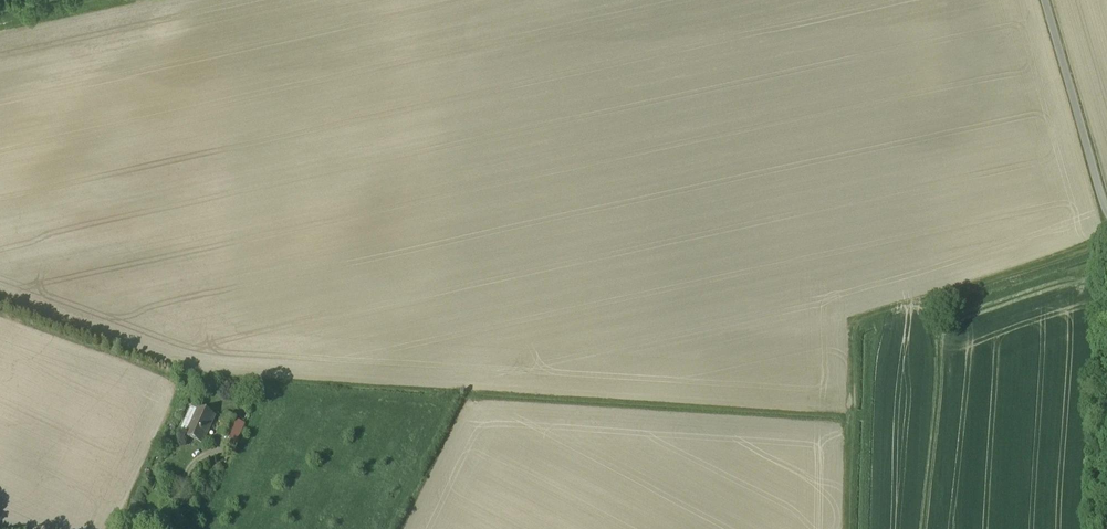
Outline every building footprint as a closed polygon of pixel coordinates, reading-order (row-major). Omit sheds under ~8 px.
[(199,409),(187,437),(202,444),(215,416),(199,409)]
